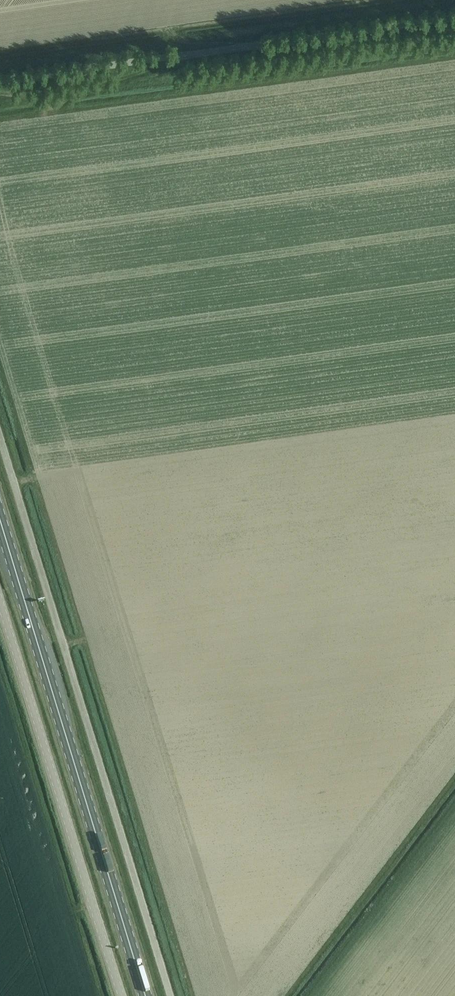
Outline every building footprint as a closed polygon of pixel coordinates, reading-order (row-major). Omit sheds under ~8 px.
[(140,933),(143,941),(148,939),(145,931),(140,933)]
